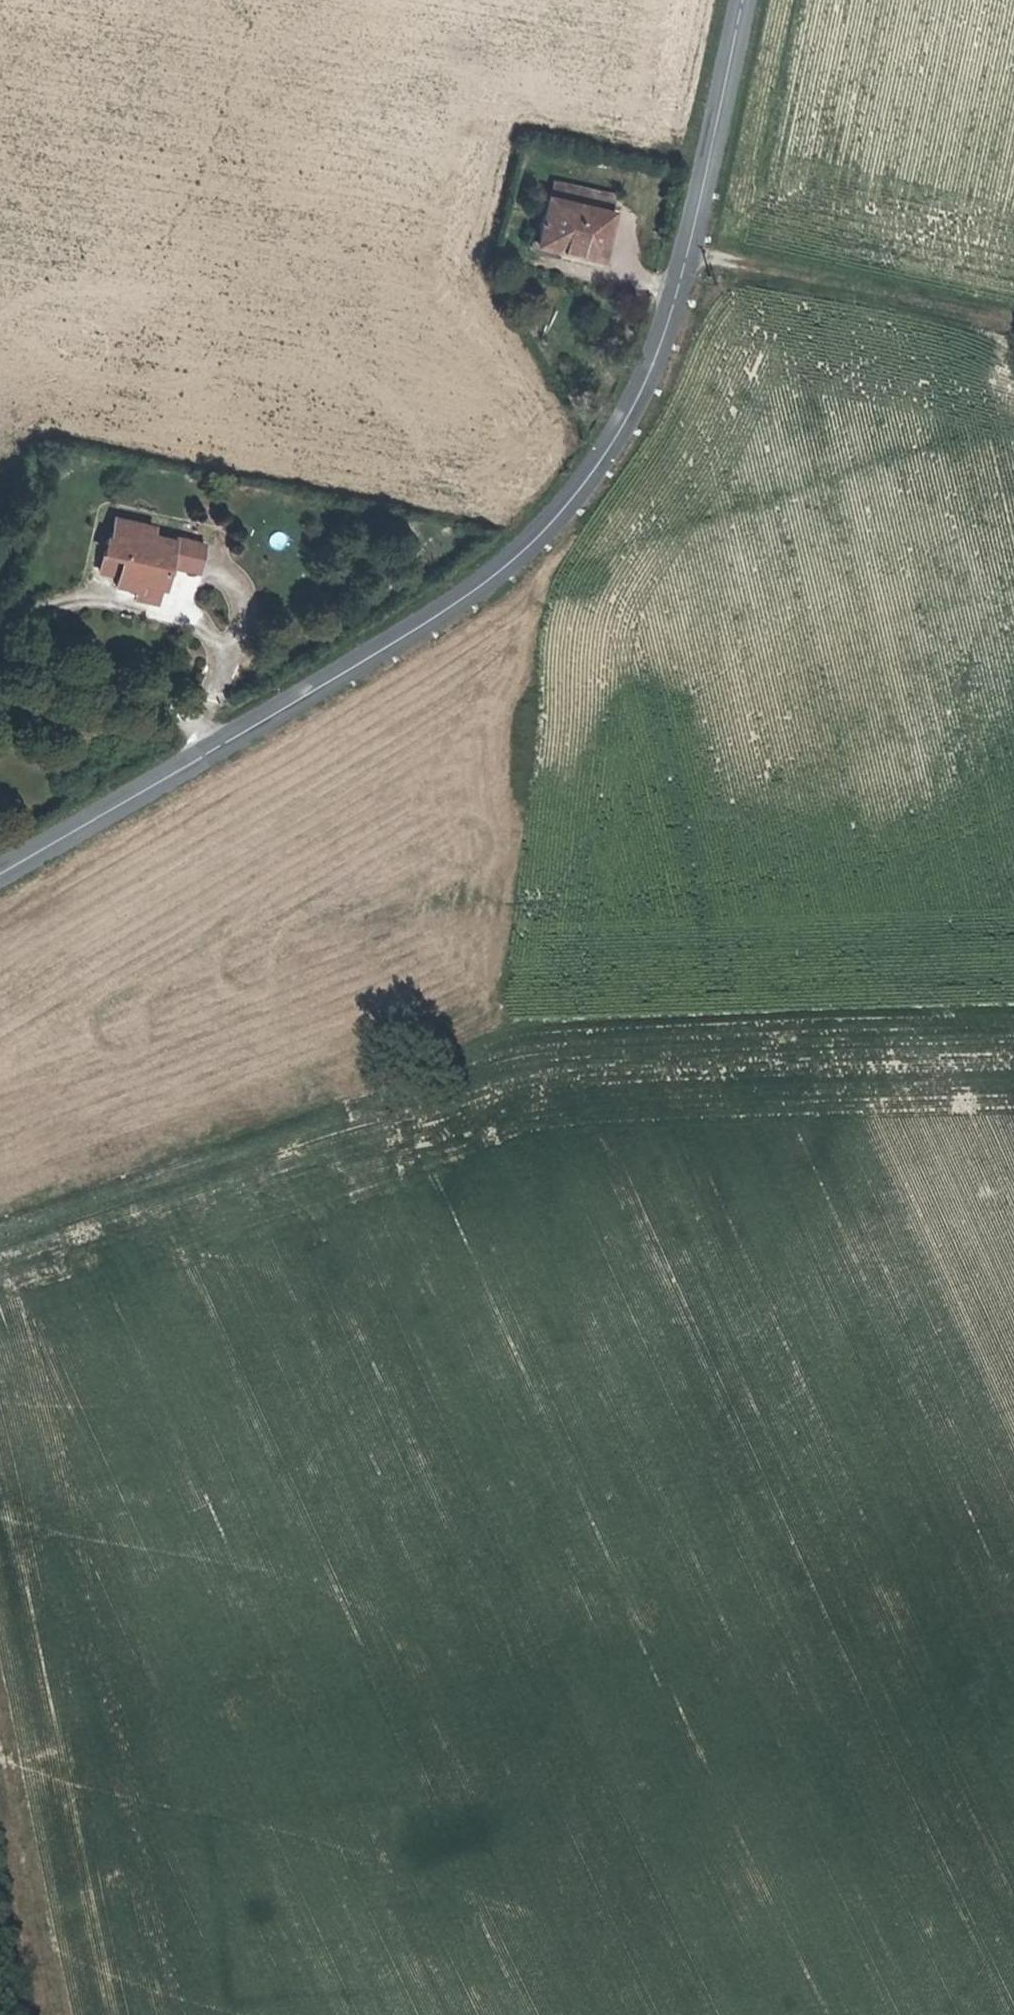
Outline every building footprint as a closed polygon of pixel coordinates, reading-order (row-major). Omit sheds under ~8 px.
[(522,186),(586,202),(590,183),(526,168),(522,186)] [(577,249),(586,202),(522,186),(511,234),(577,249)] [(82,566),(108,572),(110,564),(130,568),(134,569),(138,547),(164,553),(169,525),(143,520),(143,525),(118,519),(119,509),(83,502),(79,521),(74,520),(70,539),(88,542),(84,558),(82,566)] [(127,584),(130,568),(110,564),(108,572),(107,579),(127,584)]
